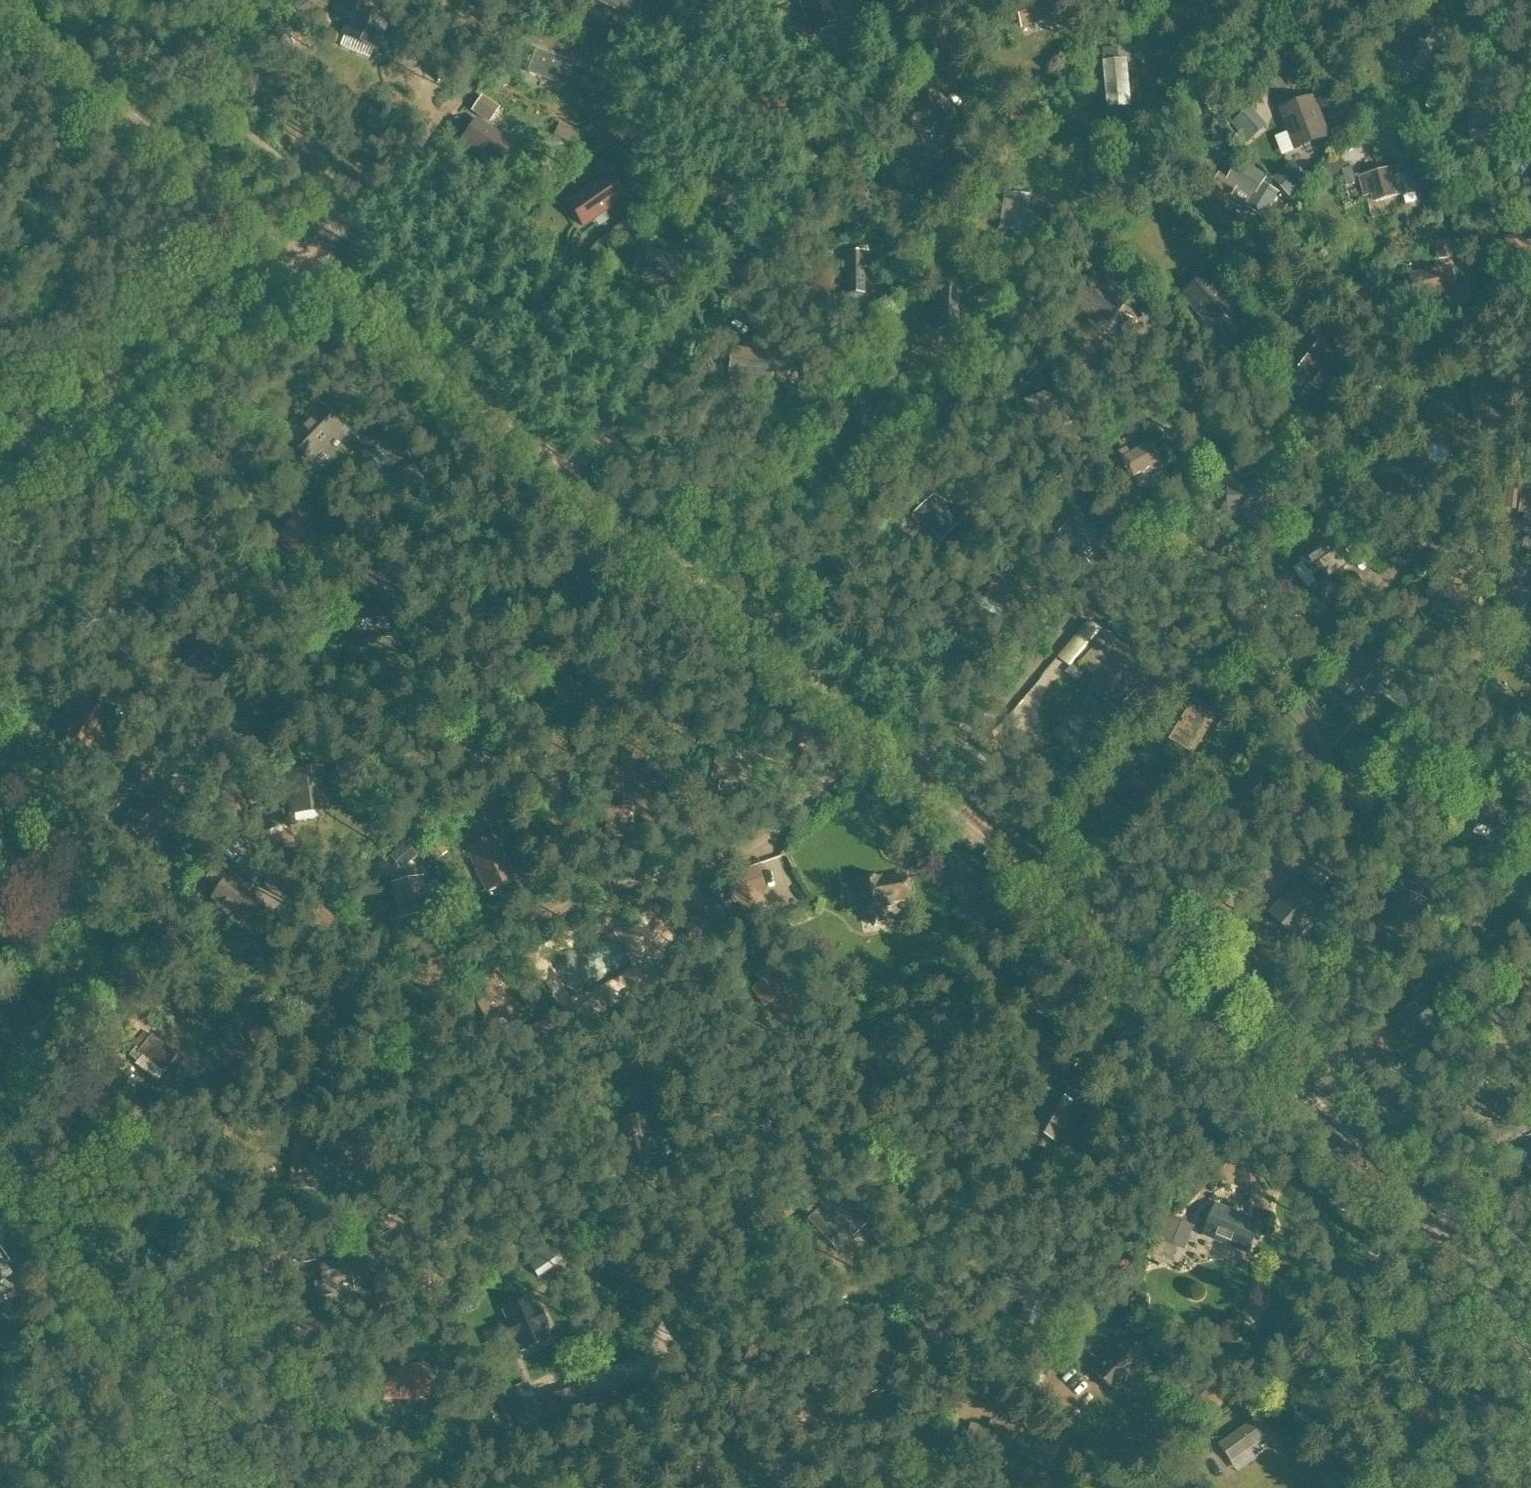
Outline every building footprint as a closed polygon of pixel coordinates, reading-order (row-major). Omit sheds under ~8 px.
[(385,22),(363,12),(367,4),(357,0),(336,0),(330,14),(350,22),(343,38),(373,50),(385,22)] [(642,2),(637,0),(589,0),(642,27),(652,8),(642,2)] [(841,26),(831,0),(797,0),(810,36),(841,26)] [(1050,19),(1044,0),(1032,0),(1013,6),(1020,29),(1050,19)] [(1405,64),(1430,78),(1451,42),(1427,27),(1405,64)] [(1127,60),(1119,61),(1117,50),(1103,52),(1105,62),(1103,62),(1108,110),(1132,108),(1127,60)] [(564,87),(573,64),(535,51),(527,74),(564,87)] [(1469,132),(1495,130),(1494,96),(1467,98),(1469,132)] [(487,124),(497,109),(480,97),(469,112),(487,124)] [(932,134),(935,136),(953,117),(933,97),(929,101),(923,101),(919,98),(900,118),(919,137),(922,134),(932,134)] [(1295,149),(1326,137),(1313,103),(1284,114),(1293,137),(1290,138),(1295,149)] [(1338,128),(1351,115),(1340,103),(1327,116),(1338,128)] [(496,166),(509,146),(476,124),(463,144),(496,166)] [(1219,175),(1206,196),(1227,208),(1231,200),(1239,187),(1244,190),(1244,189),(1256,196),(1248,210),(1264,219),(1279,194),(1263,185),(1268,177),(1242,159),(1237,167),(1228,180),(1219,175)] [(1294,163),(1274,181),(1290,197),(1309,179),(1294,163)] [(1357,184),(1353,168),(1343,171),(1347,187),(1357,184)] [(1413,174),(1410,174),(1398,177),(1396,170),(1361,180),(1366,196),(1373,194),(1376,203),(1403,196),(1407,211),(1421,208),(1413,174)] [(582,228),(621,201),(605,178),(566,205),(582,228)] [(897,182),(886,195),(903,208),(913,195),(897,182)] [(1004,193),(1002,202),(998,231),(1023,234),(1028,205),(1029,197),(1004,193)] [(1530,266),(1530,237),(1527,240),(1520,230),(1507,240),(1528,268),(1530,266)] [(1437,244),(1438,261),(1454,260),(1453,243),(1437,244)] [(869,253),(864,253),(845,253),(845,295),(846,295),(846,302),(863,302),(863,295),(864,295),(864,271),(869,271),(869,253)] [(1452,267),(1409,276),(1416,305),(1458,295),(1452,267)] [(964,286),(975,287),(977,271),(965,270),(964,286)] [(1211,330),(1237,306),(1207,274),(1182,298),(1211,330)] [(1107,326),(1124,300),(1108,289),(1110,287),(1096,277),(1076,305),(1107,326)] [(957,331),(959,293),(935,292),(934,330),(957,331)] [(1320,371),(1331,357),(1323,350),(1328,344),(1314,333),(1309,339),(1306,337),(1286,363),(1312,382),(1314,383),(1322,373),(1320,371)] [(769,380),(772,357),(732,352),(729,375),(769,380)] [(1495,388),(1501,387),(1500,377),(1470,381),(1473,408),(1497,405),(1495,388)] [(1064,386),(1028,399),(1037,423),(1058,415),(1061,424),(1076,419),(1064,386)] [(306,462),(341,426),(317,403),(307,413),(309,415),(284,441),(306,462)] [(1127,448),(1118,453),(1132,478),(1162,462),(1152,444),(1131,455),(1127,448)] [(1410,451),(1375,470),(1396,506),(1430,487),(1410,451)] [(396,480),(384,487),(395,504),(407,497),(396,480)] [(1230,516),(1267,515),(1266,484),(1228,486),(1230,516)] [(939,542),(957,526),(931,498),(912,515),(911,519),(917,525),(920,524),(921,523),(939,542)] [(1522,501),(1520,512),(1527,513),(1525,524),(1530,525),(1530,503),(1522,501)] [(1080,555),(1099,532),(1076,514),(1057,537),(1080,555)] [(115,544),(107,544),(108,560),(116,560),(115,544)] [(1319,581),(1344,564),(1330,544),(1305,562),(1319,581)] [(992,578),(983,602),(1001,609),(998,617),(1014,624),(1027,592),(1018,589),(992,578)] [(1029,593),(1034,582),(1023,578),(1018,589),(1027,592),(1029,593)] [(827,598),(836,587),(826,579),(817,590),(827,598)] [(1466,615),(1470,592),(1431,585),(1429,597),(1436,598),(1432,619),(1445,621),(1446,611),(1466,615)] [(364,639),(388,636),(384,605),(351,608),(353,620),(361,620),(364,639)] [(1527,636),(1520,652),(1530,657),(1530,638),(1527,636)] [(1077,680),(1103,649),(1091,639),(1073,661),(1077,665),(1069,674),(1077,680)] [(1391,676),(1360,651),(1332,685),(1362,711),(1391,676)] [(1115,653),(1088,685),(1117,709),(1144,678),(1115,653)] [(588,706),(570,677),(557,685),(550,690),(560,707),(552,711),(558,723),(588,706)] [(79,700),(86,690),(78,685),(72,695),(79,700)] [(81,750),(84,746),(87,748),(109,713),(87,699),(65,734),(68,736),(65,741),(67,747),(75,752),(81,750)] [(1216,716),(1195,702),(1171,741),(1193,755),(1216,716)] [(1224,721),(1219,729),(1229,735),(1234,727),(1224,721)] [(743,786),(746,766),(714,760),(710,779),(743,786)] [(641,771),(650,778),(657,770),(648,762),(641,771)] [(321,768),(285,773),(290,817),(327,812),(321,768)] [(1500,835),(1507,815),(1491,808),(1493,804),(1490,802),(1492,797),(1482,793),(1470,823),(1500,835)] [(873,797),(859,798),(860,808),(874,807),(873,797)] [(142,840),(164,819),(147,801),(125,822),(142,840)] [(270,817),(261,821),(266,830),(275,826),(270,817)] [(494,838),(466,850),(478,876),(474,878),(478,886),(482,884),(484,887),(490,899),(517,887),(511,874),(494,838)] [(404,844),(389,857),(399,870),(415,857),(404,844)] [(216,860),(208,874),(217,879),(221,882),(222,879),(229,868),(216,860)] [(943,874),(964,909),(988,895),(968,860),(943,874)] [(738,904),(741,916),(765,909),(759,886),(764,885),(758,864),(723,874),(733,906),(738,904)] [(1406,871),(1402,880),(1428,890),(1431,881),(1406,871)] [(228,918),(230,914),(245,923),(258,901),(242,891),(222,879),(221,882),(217,879),(208,874),(203,882),(216,890),(209,902),(215,905),(213,909),(228,918)] [(400,921),(430,914),(422,878),(392,885),(400,921)] [(907,878),(895,880),(876,883),(876,879),(859,882),(864,911),(866,926),(884,923),(881,908),(880,902),(910,897),(907,878)] [(1320,911),(1323,907),(1300,886),(1275,913),(1298,934),(1311,920),(1314,922),(1322,913),(1320,911)] [(1398,892),(1389,916),(1384,928),(1412,939),(1422,912),(1427,915),(1431,906),(1418,901),(1419,900),(1398,892)] [(608,943),(565,959),(575,986),(617,970),(608,943)] [(803,1004),(778,969),(750,991),(763,1007),(768,1003),(782,1021),(803,1004)] [(516,1021),(498,979),(484,986),(487,993),(477,998),(492,1032),(516,1021)] [(593,998),(570,1015),(582,1032),(605,1015),(603,1013),(595,1001),(593,998)] [(1412,1043),(1436,1024),(1420,1004),(1397,1023),(1412,1043)] [(550,1019),(532,1029),(540,1043),(558,1033),(550,1019)] [(159,1080),(177,1057),(151,1035),(133,1059),(159,1080)] [(651,1106),(660,1105),(656,1092),(647,1094),(651,1106)] [(1054,1141),(1072,1108),(1049,1096),(1032,1129),(1054,1141)] [(335,1170),(337,1148),(311,1145),(310,1162),(300,1161),(299,1177),(320,1179),(321,1169),(335,1170)] [(829,1215),(821,1207),(806,1221),(826,1242),(841,1229),(851,1239),(866,1224),(844,1201),(829,1215)] [(1260,1226),(1251,1223),(1216,1209),(1215,1212),(1211,1210),(1202,1233),(1206,1234),(1206,1235),(1250,1253),(1260,1226)] [(1184,1251),(1193,1227),(1169,1218),(1159,1242),(1184,1251)] [(291,1265),(314,1262),(312,1251),(289,1254),(291,1265)] [(343,1262),(318,1265),(312,1265),(315,1296),(336,1294),(334,1281),(360,1278),(357,1254),(342,1256),(343,1262)] [(12,1275),(0,1255),(0,1283),(12,1275)] [(47,1292),(64,1289),(61,1276),(45,1278),(47,1292)] [(1024,1304),(1018,1321),(1035,1327),(1044,1294),(1002,1280),(997,1296),(1024,1304)] [(521,1351),(545,1341),(540,1328),(545,1326),(538,1311),(533,1313),(529,1302),(505,1312),(509,1323),(504,1326),(511,1340),(516,1338),(521,1351)] [(1120,1339),(1092,1370),(1116,1390),(1143,1360),(1120,1339)] [(856,1372),(866,1372),(865,1363),(855,1364),(856,1372)] [(419,1369),(394,1369),(383,1369),(383,1399),(394,1399),(410,1399),(410,1395),(430,1395),(429,1366),(419,1366),(419,1369)] [(1198,1401),(1210,1412),(1219,1402),(1206,1391),(1198,1401)] [(1254,1460),(1247,1451),(1268,1436),(1255,1417),(1218,1445),(1231,1463),(1232,1462),(1239,1471),(1254,1460)]
